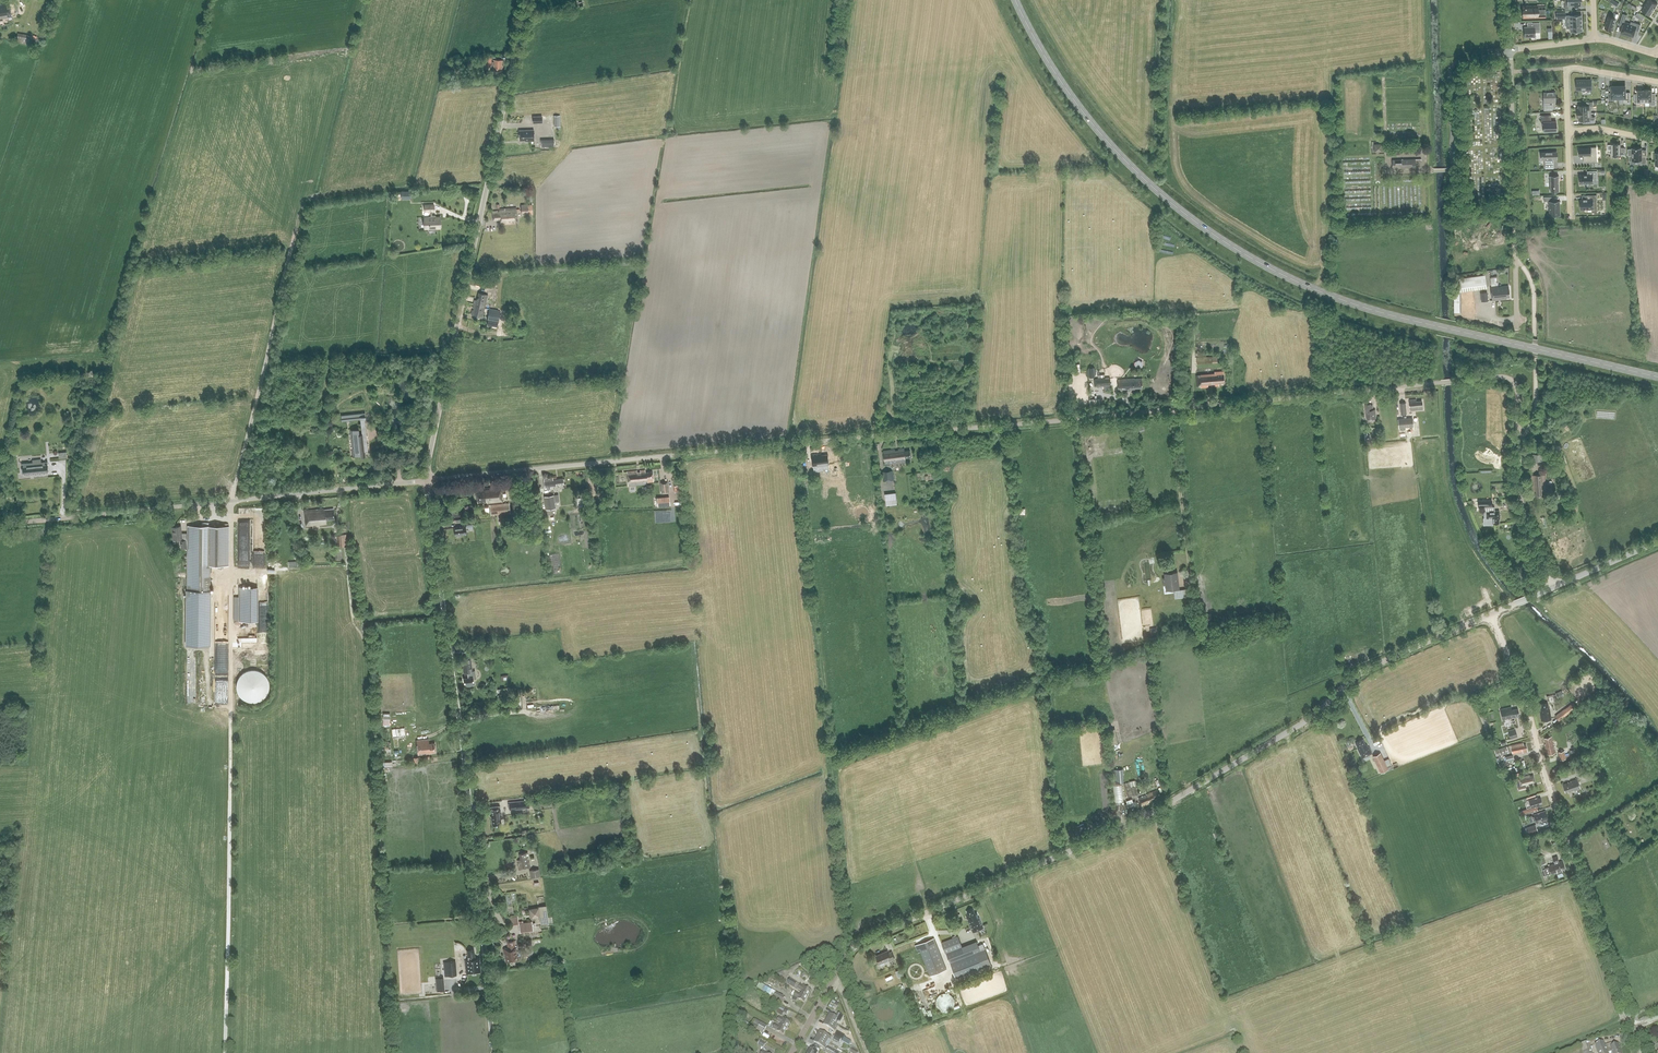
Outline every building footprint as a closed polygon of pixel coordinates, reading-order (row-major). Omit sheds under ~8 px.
[(1565,9),(1572,9),(1572,6),(1580,6),(1580,0),(1565,0),(1565,9)] [(1654,10),(1657,4),(1651,0),(1647,0),(1645,4),(1654,10)] [(12,17),(9,3),(0,5),(0,19),(12,17)] [(1641,10),(1650,16),(1654,10),(1645,4),(1641,10)] [(1537,10),(1537,7),(1545,7),(1545,5),(1529,6),(1529,8),(1526,8),(1526,7),(1525,7),(1525,8),(1522,8),(1523,16),(1527,16),(1527,18),(1546,17),(1546,9),(1537,10)] [(1565,12),(1556,13),(1556,19),(1566,18),(1570,18),(1570,23),(1566,23),(1566,28),(1570,28),(1570,31),(1582,31),(1581,15),(1570,15),(1570,16),(1565,16),(1565,12)] [(1622,34),(1627,35),(1631,22),(1630,24),(1624,22),(1627,15),(1623,14),(1619,25),(1623,26),(1621,32),(1622,33),(1622,34)] [(1612,30),(1616,18),(1608,16),(1604,28),(1612,30)] [(1641,25),(1631,22),(1627,35),(1632,37),(1632,36),(1633,36),(1635,30),(1639,31),(1641,25)] [(1532,27),(1528,27),(1524,27),(1524,38),(1535,37),(1535,31),(1538,30),(1538,23),(1532,23),(1532,27)] [(18,33),(16,42),(29,45),(31,35),(18,33)] [(486,56),(485,61),(485,67),(491,67),(491,64),(493,65),(493,71),(502,72),(503,65),(502,65),(502,63),(503,63),(503,60),(494,60),(494,61),(491,61),(492,57),(486,56)] [(1576,80),(1577,90),(1591,90),(1591,80),(1576,80)] [(1615,86),(1615,85),(1612,85),(1612,93),(1609,93),(1609,101),(1612,101),(1612,98),(1619,98),(1618,86),(1615,86)] [(1624,99),(1624,102),(1630,102),(1630,92),(1626,92),(1625,86),(1621,86),(1621,85),(1618,85),(1618,86),(1619,98),(1619,99),(1624,99)] [(1645,103),(1645,90),(1642,90),(1642,89),(1637,89),(1637,93),(1638,93),(1638,97),(1634,97),(1635,103),(1645,103)] [(1645,103),(1650,103),(1650,105),(1655,105),(1655,96),(1652,96),(1651,90),(1649,90),(1645,90),(1645,103)] [(1552,100),(1555,100),(1555,92),(1543,92),(1544,110),(1552,110),(1552,100)] [(1578,113),(1591,113),(1591,106),(1593,106),(1593,102),(1586,102),(1586,106),(1579,106),(1579,108),(1578,108),(1578,113)] [(1592,117),(1591,113),(1578,113),(1578,118),(1579,118),(1579,120),(1588,120),(1588,123),(1595,123),(1595,117),(1592,117)] [(1551,115),(1541,115),(1541,122),(1543,122),(1543,132),(1545,132),(1549,132),(1548,131),(1556,131),(1556,121),(1551,122),(1551,115)] [(534,130),(519,130),(520,140),(529,140),(529,141),(534,141),(534,130)] [(1382,151),(1382,143),(1374,143),(1374,152),(1382,151)] [(1625,148),(1621,148),(1621,143),(1611,143),(1611,156),(1613,156),(1613,157),(1617,157),(1617,156),(1621,156),(1621,155),(1625,155),(1625,148)] [(1579,156),(1584,156),(1584,163),(1597,163),(1596,147),(1591,148),(1579,149),(1579,156)] [(1642,148),(1631,148),(1631,149),(1628,149),(1628,156),(1632,156),(1632,161),(1642,161),(1642,164),(1646,164),(1646,156),(1642,156),(1642,148)] [(1557,150),(1539,152),(1540,160),(1543,160),(1544,168),(1553,167),(1552,159),(1557,159),(1557,150)] [(1415,159),(1398,160),(1392,160),(1392,168),(1398,168),(1398,169),(1416,168),(1415,159)] [(1593,174),(1588,174),(1581,175),(1581,176),(1580,176),(1580,183),(1586,183),(1589,183),(1593,183),(1593,179),(1597,179),(1597,170),(1593,170),(1593,174)] [(1549,192),(1558,191),(1558,175),(1549,175),(1549,192)] [(401,199),(411,199),(411,191),(401,191),(401,199)] [(1594,208),(1597,208),(1596,195),(1587,195),(1587,199),(1584,199),(1584,200),(1580,200),(1581,209),(1594,209),(1594,208)] [(1544,197),(1544,201),(1548,201),(1549,216),(1560,215),(1560,201),(1552,201),(1552,197),(1544,197)] [(436,228),(441,228),(440,217),(436,217),(436,216),(433,217),(433,211),(434,211),(434,204),(425,205),(425,211),(431,211),(431,217),(429,217),(429,218),(425,218),(425,228),(430,228),(430,229),(436,229),(436,228)] [(529,204),(528,204),(521,204),(521,209),(521,210),(521,214),(522,216),(528,215),(528,214),(533,214),(532,204),(529,204)] [(517,223),(516,210),(516,208),(499,209),(499,212),(498,212),(498,211),(493,211),(493,220),(500,219),(500,224),(517,223)] [(1460,290),(1461,292),(1487,288),(1485,275),(1459,279),(1460,289),(1460,290)] [(1509,286),(1491,287),(1492,301),(1507,300),(1506,298),(1510,298),(1509,286)] [(499,297),(499,289),(489,288),(489,292),(493,293),(493,297),(499,297)] [(483,317),(485,306),(488,295),(478,293),(477,300),(475,299),(474,304),(473,308),(475,308),(475,310),(473,310),(472,314),(483,317)] [(501,311),(496,310),(490,309),(488,322),(488,325),(497,326),(498,324),(501,311)] [(1073,336),(1066,340),(1070,348),(1077,344),(1073,336)] [(1143,362),(1139,359),(1135,362),(1135,366),(1139,368),(1143,366),(1143,362)] [(1089,368),(1087,371),(1087,374),(1089,377),(1095,377),(1096,374),(1096,370),(1094,367),(1089,368)] [(1219,386),(1219,383),(1225,383),(1224,371),(1215,372),(1215,374),(1197,376),(1198,387),(1201,387),(1202,388),(1209,387),(1208,384),(1212,384),(1212,387),(1219,386)] [(1110,385),(1110,378),(1094,379),(1094,386),(1097,386),(1097,385),(1100,385),(1100,386),(1110,385)] [(1135,388),(1143,388),(1142,378),(1135,379),(1135,378),(1118,380),(1118,392),(1126,392),(1126,389),(1129,389),(1130,391),(1136,391),(1135,388)] [(1411,411),(1423,409),(1422,401),(1416,401),(1416,399),(1410,400),(1411,411)] [(1366,420),(1368,420),(1376,419),(1375,410),(1373,410),(1372,405),(1371,405),(1371,404),(1365,405),(1366,420)] [(341,421),(364,419),(365,419),(365,413),(341,416),(341,421)] [(1398,428),(1413,427),(1412,417),(1397,419),(1398,428)] [(359,434),(359,430),(350,430),(353,456),(361,455),(361,458),(365,457),(364,452),(368,451),(365,429),(362,429),(362,434),(359,434)] [(905,451),(904,448),(898,448),(898,450),(895,450),(895,449),(883,450),(885,464),(897,463),(897,461),(901,461),(901,462),(906,462),(905,458),(911,458),(910,450),(905,451)] [(829,464),(828,454),(821,455),(821,453),(811,455),(813,468),(823,467),(823,465),(829,464)] [(32,463),(22,464),(23,469),(21,469),(22,473),(23,472),(23,475),(48,472),(47,462),(41,462),(41,460),(32,460),(32,463)] [(646,472),(645,470),(640,470),(641,471),(637,472),(637,470),(627,471),(629,485),(632,485),(631,484),(634,483),(634,485),(647,484),(647,483),(654,482),(653,471),(646,472)] [(883,481),(894,480),(893,471),(882,472),(883,481)] [(923,480),(936,479),(936,471),(921,472),(921,477),(923,477),(923,480)] [(1544,489),(1545,489),(1544,475),(1532,475),(1532,491),(1536,491),(1536,496),(1544,495),(1544,489)] [(560,485),(564,484),(563,478),(553,480),(553,477),(543,479),(545,489),(554,488),(554,487),(555,487),(555,486),(560,485)] [(661,494),(669,493),(668,482),(660,482),(661,494)] [(487,504),(502,502),(501,487),(484,488),(484,490),(476,491),(477,503),(487,502),(487,504)] [(884,493),(885,504),(896,504),(895,492),(884,493)] [(545,509),(555,508),(553,495),(543,496),(545,509)] [(670,505),(669,496),(657,497),(658,507),(670,505)] [(1484,500),(1484,506),(1484,511),(1484,518),(1486,518),(1493,518),(1493,523),(1499,523),(1499,519),(1500,519),(1499,511),(1495,511),(1494,506),(1492,506),(1492,500),(1484,500)] [(501,514),(501,515),(510,514),(509,503),(505,503),(505,504),(503,504),(503,503),(494,504),(494,505),(493,505),(493,504),(490,504),(491,516),(494,516),(494,515),(496,514),(496,515),(499,515),(499,514),(501,514)] [(306,527),(326,525),(326,520),(334,519),(333,509),(324,510),(324,509),(304,511),(306,527)] [(173,540),(182,539),(181,526),(172,527),(173,540)] [(187,645),(210,646),(211,565),(229,565),(229,526),(188,526),(187,645)] [(455,535),(466,534),(466,526),(462,526),(462,527),(454,528),(455,535)] [(346,546),(345,535),(336,535),(337,541),(338,547),(346,546)] [(1179,589),(1177,572),(1164,573),(1165,578),(1162,578),(1163,585),(1165,585),(1166,590),(1179,589)] [(257,622),(257,588),(239,588),(238,621),(257,622)] [(1173,590),(1174,598),(1188,596),(1187,588),(1173,590)] [(264,666),(264,642),(248,642),(248,666),(264,666)] [(473,671),(470,657),(461,659),(464,673),(465,673),(466,678),(463,678),(465,685),(465,684),(466,686),(473,685),(473,683),(474,683),(473,679),(476,679),(475,671),(473,671)] [(254,670),(253,670),(251,670),(249,670),(248,670),(247,671),(245,672),(244,672),(242,674),(241,675),(240,676),(239,677),(238,679),(238,680),(237,682),(237,683),(236,684),(236,686),(236,688),(237,689),(237,690),(237,691),(238,692),(238,693),(239,694),(239,695),(240,696),(241,697),(242,698),(243,699),(244,700),(245,700),(246,701),(247,701),(248,702),(249,702),(252,703),(254,703),(255,703),(256,702),(259,702),(260,701),(261,700),(262,700),(263,699),(264,698),(265,698),(266,697),(267,695),(267,694),(268,693),(268,692),(269,691),(269,690),(269,689),(269,688),(269,687),(269,686),(269,684),(269,683),(269,682),(268,681),(268,679),(267,678),(267,677),(266,676),(265,675),(264,674),(262,672),(261,672),(260,671),(259,671),(257,670),(256,670),(255,670),(254,670)] [(497,693),(513,691),(511,679),(506,680),(507,687),(496,688),(497,693)] [(197,704),(197,689),(189,689),(189,704),(197,704)] [(1577,707),(1573,702),(1555,716),(1559,721),(1566,715),(1577,707)] [(1541,721),(1551,719),(1549,709),(1548,704),(1540,705),(1541,712),(1540,712),(1541,721)] [(1513,717),(1513,718),(1520,717),(1518,709),(1512,710),(1511,707),(1500,710),(1503,721),(1505,720),(1505,719),(1508,719),(1512,718),(1513,717)] [(391,730),(392,739),(393,749),(398,748),(398,739),(404,738),(403,729),(391,730)] [(1517,737),(1515,729),(1508,731),(1511,739),(1517,737)] [(1554,747),(1554,744),(1553,744),(1552,742),(1551,737),(1545,738),(1546,744),(1544,745),(1547,755),(1556,753),(1555,748),(1554,748),(1554,747)] [(432,753),(436,752),(435,743),(429,744),(429,739),(417,740),(418,755),(432,754),(432,753)] [(1362,758),(1372,753),(1369,747),(1368,747),(1367,744),(1366,744),(1363,739),(1355,742),(1358,748),(1358,749),(1362,758)] [(1523,743),(1515,745),(1511,745),(1512,753),(1522,751),(1523,753),(1528,752),(1526,744),(1524,745),(1523,743)] [(1497,756),(1503,754),(1508,752),(1506,746),(1494,750),(1497,756)] [(1378,768),(1380,773),(1387,769),(1388,771),(1392,769),(1390,765),(1389,765),(1387,767),(1380,752),(1372,756),(1378,768)] [(1123,769),(1114,770),(1116,784),(1124,783),(1123,769)] [(1593,783),(1599,780),(1597,772),(1590,774),(1593,783)] [(1519,778),(1519,779),(1516,780),(1519,791),(1527,789),(1526,785),(1529,785),(1528,783),(1535,782),(1533,776),(1530,777),(1530,776),(1519,778)] [(1573,790),(1574,791),(1580,789),(1577,779),(1570,781),(1570,782),(1563,784),(1566,792),(1568,791),(1569,793),(1572,792),(1571,791),(1573,790)] [(1130,787),(1129,784),(1129,782),(1127,783),(1124,783),(1126,791),(1127,791),(1128,797),(1139,794),(1137,785),(1130,787)] [(1155,797),(1160,795),(1158,789),(1152,792),(1152,793),(1146,795),(1139,798),(1143,807),(1150,804),(1148,801),(1155,798),(1155,797)] [(1531,808),(1529,809),(1520,812),(1522,816),(1538,811),(1537,807),(1541,806),(1540,804),(1542,803),(1540,798),(1538,799),(1538,797),(1529,800),(1531,808)] [(530,808),(529,800),(509,802),(510,810),(530,808)] [(500,809),(489,811),(490,816),(492,816),(492,819),(492,825),(501,824),(500,816),(501,816),(500,809)] [(1543,820),(1547,818),(1545,811),(1534,815),(1537,823),(1543,821),(1543,820)] [(1527,834),(1537,831),(1535,824),(1525,828),(1527,834)] [(530,868),(527,853),(519,854),(520,860),(517,860),(519,870),(530,868)] [(1541,870),(1544,876),(1547,875),(1547,874),(1550,873),(1551,874),(1557,872),(1557,873),(1563,871),(1562,869),(1565,868),(1562,861),(1559,862),(1558,860),(1559,860),(1558,856),(1553,858),(1554,862),(1555,861),(1555,863),(1548,866),(1548,867),(1545,868),(1544,869),(1541,870)] [(532,878),(540,877),(539,869),(530,870),(532,878)] [(542,917),(542,923),(552,922),(550,905),(532,907),(533,917),(542,917)] [(974,931),(984,927),(978,911),(976,912),(975,908),(968,910),(970,914),(968,915),(974,931)] [(523,923),(523,921),(519,921),(519,924),(520,933),(533,930),(532,921),(523,923)] [(962,946),(958,936),(941,943),(956,979),(992,965),(985,949),(980,951),(976,941),(962,946)] [(917,951),(920,950),(930,976),(947,969),(934,938),(915,946),(917,951)] [(518,951),(517,947),(515,947),(515,946),(515,941),(507,942),(508,948),(503,949),(505,963),(519,960),(519,956),(522,955),(521,950),(518,951)] [(474,950),(467,951),(468,959),(465,960),(466,974),(480,972),(479,958),(475,959),(474,950)] [(889,961),(895,959),(892,952),(888,953),(887,951),(876,956),(880,964),(889,960),(889,961)] [(448,976),(457,975),(455,961),(447,962),(448,976)] [(444,990),(443,977),(435,978),(436,991),(444,990)] [(804,987),(790,979),(787,984),(797,990),(798,989),(802,991),(801,993),(807,997),(811,991),(804,987)] [(804,1002),(807,997),(801,993),(800,994),(796,992),(793,996),(798,999),(804,1002)] [(782,1002),(785,997),(776,993),(774,997),(782,1002)] [(935,1001),(935,1003),(935,1004),(936,1005),(936,1006),(937,1007),(937,1008),(938,1009),(939,1010),(940,1011),(941,1011),(942,1012),(944,1012),(945,1012),(946,1012),(947,1012),(948,1011),(950,1011),(951,1010),(952,1009),(952,1008),(953,1007),(954,1006),(954,1005),(954,1004),(954,1003),(954,1001),(954,1000),(954,999),(953,998),(952,997),(952,996),(951,995),(950,994),(948,994),(947,993),(946,993),(945,993),(944,993),(942,993),(941,994),(940,994),(939,995),(938,996),(937,997),(937,998),(936,999),(936,1000),(935,1001)] [(782,1015),(784,1012),(786,1014),(788,1010),(780,1005),(778,1009),(776,1012),(782,1015)] [(827,1019),(836,1024),(838,1021),(839,1022),(843,1016),(838,1013),(836,1017),(830,1013),(827,1019)] [(780,1025),(787,1029),(790,1023),(783,1019),(779,1017),(777,1021),(781,1023),(780,1025)] [(767,1025),(761,1022),(756,1019),(751,1027),(756,1030),(755,1032),(762,1035),(763,1034),(767,1025)] [(835,1027),(836,1024),(827,1019),(824,1024),(835,1031),(836,1028),(835,1027)] [(787,1029),(780,1025),(779,1027),(775,1024),(772,1028),(777,1031),(783,1035),(787,1029)] [(817,1036),(827,1042),(828,1039),(830,1040),(831,1037),(820,1030),(817,1036)] [(825,1044),(827,1042),(817,1036),(814,1042),(825,1048),(827,1045),(825,1044)] [(1580,1044),(1583,1052),(1592,1052),(1589,1041),(1580,1044)] [(1619,1044),(1613,1046),(1612,1043),(1605,1045),(1604,1041),(1595,1044),(1598,1052),(1608,1052),(1612,1051),(1613,1052),(1622,1052),(1619,1044)]
